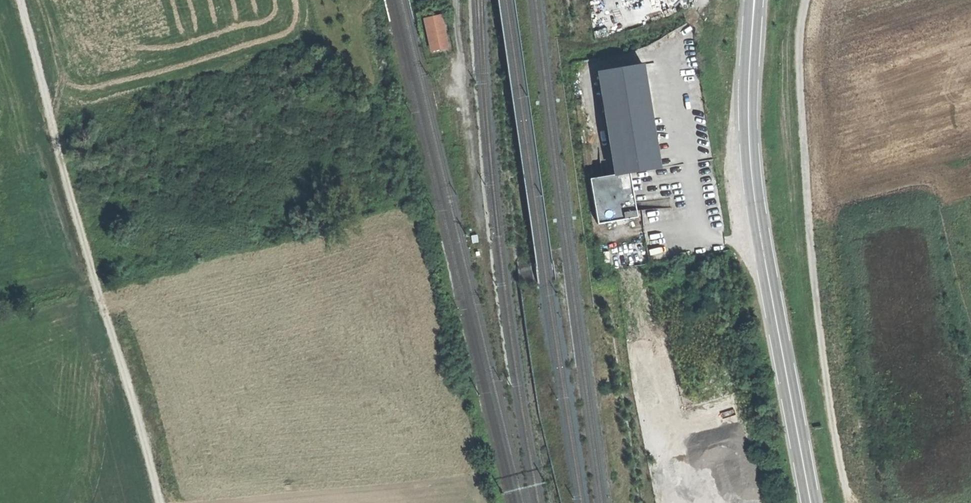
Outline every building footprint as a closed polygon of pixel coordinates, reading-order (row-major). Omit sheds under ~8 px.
[(447,46),(440,14),(423,18),(430,50),(447,46)] [(660,165),(642,63),(596,71),(613,173),(628,171),(660,165)] [(636,216),(628,171),(613,173),(590,178),(597,222),(636,216)]
